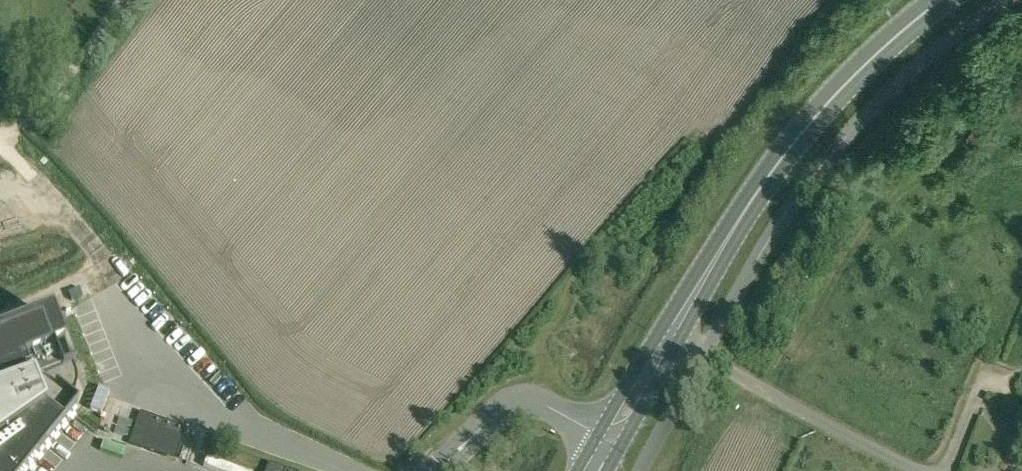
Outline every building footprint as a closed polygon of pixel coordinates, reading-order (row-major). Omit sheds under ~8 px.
[(75,414),(54,398),(61,389),(36,326),(0,340),(0,470),(30,470),(75,414)] [(102,400),(97,416),(107,419),(111,403),(102,400)] [(175,460),(186,428),(140,411),(129,445),(175,460)] [(270,463),(267,470),(293,470),(270,463)]
